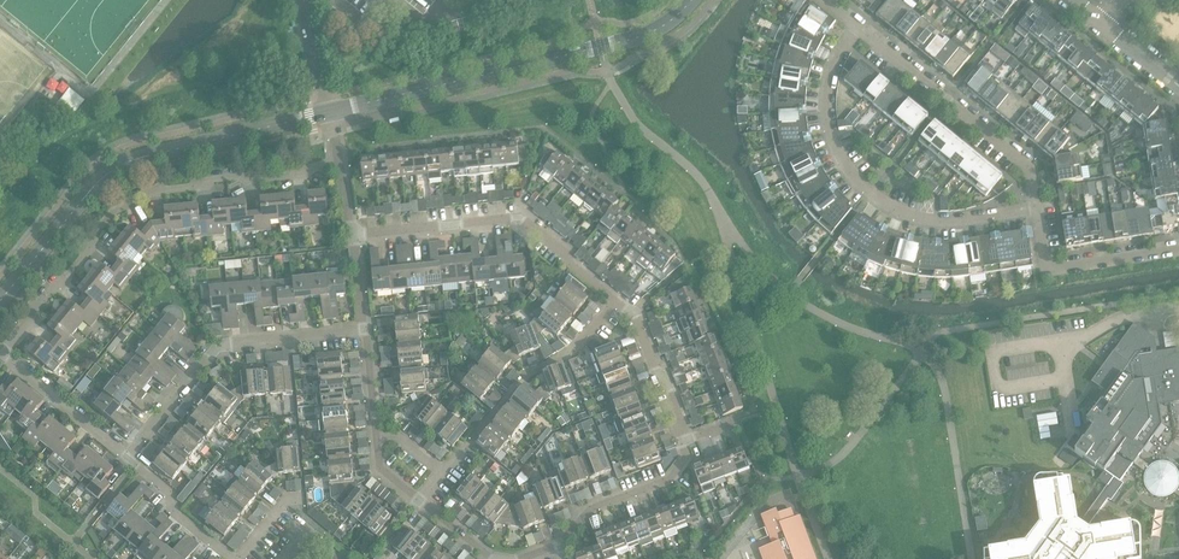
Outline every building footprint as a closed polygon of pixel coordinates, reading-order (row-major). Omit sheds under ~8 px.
[(808,0),(797,14),(825,33),(828,29),(830,31),(836,23),(808,0)] [(881,4),(877,0),(876,0),(872,4),(877,8),(881,4)] [(903,3),(899,0),(889,0),(876,16),(880,19),(886,24),(889,21),(888,21),(903,3)] [(995,6),(991,11),(1001,19),(1013,5),(1017,0),(1000,0),(995,6)] [(1013,5),(1017,9),(1024,0),(1017,0),(1013,5)] [(942,1),(939,5),(945,10),(948,6),(942,1)] [(957,2),(954,6),(960,11),(963,7),(957,2)] [(895,32),(912,11),(903,3),(888,21),(889,21),(886,24),(891,28),(895,32)] [(1022,12),(1026,16),(1034,7),(1029,3),(1022,12)] [(1025,39),(1029,33),(1043,16),(1037,12),(1040,8),(1035,5),(1034,7),(1026,16),(1015,30),(1025,39)] [(905,39),(922,19),(912,11),(895,32),(905,39)] [(825,33),(797,14),(789,29),(821,46),(825,37),(823,36),(825,33)] [(914,47),(931,27),(935,22),(926,14),(922,19),(905,39),(914,47)] [(973,14),(970,19),(975,23),(978,18),(973,14)] [(1039,41),(1055,21),(1051,18),(1049,21),(1043,16),(1029,33),(1039,41)] [(952,21),(949,25),(953,29),(957,24),(952,21)] [(1048,49),(1062,32),(1056,27),(1059,24),(1055,21),(1039,41),(1048,49)] [(924,55),(941,34),(945,29),(935,22),(931,27),(914,47),(924,55)] [(821,46),(789,29),(782,25),(774,42),(781,45),(813,57),(814,53),(816,55),(821,46)] [(1058,56),(1074,36),(1070,33),(1068,36),(1062,32),(1048,49),(1058,56)] [(933,63),(950,42),(941,34),(924,55),(933,63)] [(1068,64),(1081,47),(1075,42),(1078,39),(1074,36),(1058,56),(1068,64)] [(946,68),(964,45),(954,37),(950,42),(933,63),(943,70),(946,68)] [(811,61),(813,57),(781,45),(776,61),(811,71),(813,62),(811,61)] [(953,78),(970,58),(973,53),(964,45),(946,68),(943,70),(953,78)] [(1077,72),(1094,52),(1089,48),(1087,52),(1081,47),(1068,64),(1077,72)] [(1000,48),(996,54),(1006,62),(1007,61),(1011,57),(1010,56),(1000,49),(1000,48)] [(1018,48),(1013,54),(1019,58),(1024,53),(1018,48)] [(1087,80),(1101,63),(1094,57),(1097,55),(1094,52),(1077,72),(1087,80)] [(1028,54),(1023,61),(1028,65),(1033,59),(1028,54)] [(1011,57),(1007,61),(1017,69),(1020,65),(1019,64),(1011,57)] [(849,73),(854,65),(848,60),(844,69),(849,73)] [(808,81),(811,71),(776,61),(772,78),(805,84),(806,80),(808,81)] [(854,89),(871,69),(861,61),(845,81),(854,89)] [(1096,88),(1113,67),(1108,64),(1106,67),(1101,63),(1087,80),(1096,88)] [(988,64),(967,89),(972,93),(977,97),(979,94),(994,77),(991,74),(994,71),(993,67),(988,64)] [(1106,95),(1120,78),(1114,73),(1116,70),(1113,67),(1096,88),(1106,95)] [(864,97),(881,77),(871,69),(854,89),(864,97)] [(1030,72),(1029,72),(1025,77),(1025,78),(1034,85),(1038,80),(1030,72)] [(874,105),(890,85),(881,77),(864,97),(874,105)] [(979,94),(977,97),(982,102),(986,105),(1004,85),(994,77),(979,94)] [(804,88),(805,84),(772,78),(770,96),(806,98),(807,88),(804,88)] [(1115,103),(1132,83),(1128,79),(1125,83),(1120,78),(1106,95),(1115,103)] [(1035,85),(1033,88),(1042,95),(1049,88),(1048,87),(1039,80),(1035,85)] [(1125,111),(1139,94),(1133,89),(1136,86),(1132,83),(1115,103),(1125,111)] [(883,113),(900,92),(890,85),(874,105),(883,113)] [(1004,85),(986,105),(990,108),(996,113),(999,110),(1013,93),(1004,85)] [(60,101),(76,114),(87,100),(71,88),(60,101)] [(1052,91),(1047,97),(1053,101),(1058,95),(1057,95),(1052,91)] [(893,120),(909,100),(900,92),(883,113),(893,120)] [(999,110),(996,113),(1002,117),(1006,120),(1022,100),(1013,93),(999,110)] [(1134,119),(1150,98),(1147,95),(1144,98),(1139,94),(1125,111),(1134,119)] [(1058,96),(1054,100),(1060,105),(1064,101),(1058,96),(1058,95),(1058,96)] [(806,108),(806,98),(770,96),(770,113),(803,112),(803,108),(806,108)] [(1163,116),(1158,109),(1152,104),(1154,101),(1150,98),(1134,119),(1144,126),(1163,116)] [(902,128),(919,108),(909,100),(893,120),(902,128)] [(1022,100),(1006,120),(1010,124),(1015,128),(1017,125),(1032,108),(1022,100)] [(1017,125),(1015,128),(1021,133),(1025,136),(1041,116),(1046,110),(1037,102),(1032,108),(1017,125)] [(912,136),(929,116),(919,108),(902,128),(912,136)] [(1041,116),(1025,136),(1029,139),(1034,144),(1037,141),(1051,123),(1056,118),(1046,110),(1041,116)] [(808,125),(806,116),(804,116),(803,112),(770,113),(762,114),(764,129),(764,132),(772,131),(808,125)] [(1077,112),(1071,120),(1076,124),(1082,116),(1077,112)] [(747,116),(738,116),(739,124),(747,124),(747,116)] [(1168,129),(1167,122),(1163,116),(1144,126),(1146,139),(1172,135),(1171,129),(1168,129)] [(853,126),(852,119),(845,120),(846,127),(853,126)] [(846,127),(845,120),(838,121),(839,128),(846,127)] [(929,150),(946,130),(935,121),(919,142),(929,150)] [(1037,141),(1034,144),(1040,148),(1044,152),(1060,131),(1051,123),(1037,141)] [(808,140),(807,136),(809,135),(808,125),(772,131),(775,148),(808,140)] [(864,136),(869,130),(864,126),(859,132),(864,136)] [(869,140),(874,134),(869,130),(864,136),(869,140)] [(938,157),(955,137),(946,130),(929,150),(938,157)] [(1117,130),(1110,135),(1111,142),(1120,136),(1117,130)] [(1060,131),(1044,152),(1048,155),(1053,159),(1057,157),(1069,150),(1078,146),(1078,145),(1077,143),(1077,142),(1076,141),(1075,140),(1074,140),(1073,139),(1072,139),(1071,139),(1060,131)] [(1170,149),(1169,140),(1173,139),(1172,135),(1146,139),(1148,152),(1170,149)] [(948,165),(964,145),(955,137),(938,157),(948,165)] [(780,165),(815,152),(811,143),(809,144),(808,140),(775,148),(780,165)] [(883,151),(888,146),(883,142),(878,147),(883,151)] [(526,159),(525,150),(523,145),(523,146),(518,146),(517,143),(505,144),(507,166),(519,165),(519,163),(525,162),(526,159)] [(507,166),(505,144),(491,146),(493,168),(507,166)] [(957,173),(974,153),(964,145),(948,165),(957,173)] [(494,173),(493,168),(491,146),(478,147),(481,175),(494,173)] [(888,155),(893,150),(888,146),(883,151),(888,155)] [(481,175),(478,147),(465,148),(468,176),(481,175)] [(468,176),(465,148),(452,150),(455,175),(455,178),(468,176)] [(1176,160),(1175,153),(1171,154),(1170,149),(1148,152),(1149,163),(1176,160)] [(455,175),(452,150),(439,151),(441,173),(450,172),(450,176),(455,175)] [(1057,157),(1053,159),(1054,167),(1055,171),(1082,167),(1079,154),(1072,156),(1069,150),(1057,157)] [(441,173),(439,151),(426,152),(429,174),(441,173)] [(554,177),(568,160),(558,152),(556,155),(552,151),(546,155),(542,161),(541,164),(546,167),(544,169),(554,177)] [(429,174),(426,152),(413,154),(415,175),(429,174)] [(788,181),(817,166),(816,162),(818,161),(815,152),(780,165),(788,181)] [(967,181),(983,161),(974,153),(957,173),(967,181)] [(415,175),(413,154),(400,155),(402,177),(415,175)] [(402,177),(400,155),(387,156),(389,178),(402,177)] [(389,178),(387,156),(374,158),(376,179),(389,178)] [(376,179),(374,158),(361,159),(364,181),(376,179)] [(564,186),(578,168),(568,160),(554,177),(564,186)] [(1174,172),(1173,164),(1176,164),(1176,160),(1149,163),(1143,164),(1146,176),(1151,175),(1174,172)] [(976,188),(993,168),(983,161),(967,181),(976,188)] [(910,173),(915,167),(909,163),(905,169),(910,173)] [(1111,165),(1104,166),(1105,177),(1113,175),(1111,165)] [(795,195),(796,196),(827,176),(822,168),(819,169),(817,166),(788,181),(788,182),(786,183),(793,196),(795,195)] [(1082,167),(1055,171),(1056,176),(1057,184),(1061,184),(1084,180),(1090,179),(1088,166),(1082,167)] [(915,177),(920,171),(915,167),(910,173),(915,177)] [(574,194),(588,176),(578,168),(564,186),(574,194)] [(986,196),(998,182),(1002,176),(993,168),(976,188),(986,196)] [(1178,178),(1175,178),(1174,172),(1151,175),(1153,188),(1178,184),(1178,181),(1178,178)] [(584,202),(598,184),(588,176),(574,194),(584,202)] [(806,210),(832,189),(830,186),(832,185),(827,176),(796,196),(806,210)] [(929,188),(933,183),(928,179),(924,184),(929,188)] [(1114,179),(1107,180),(1108,187),(1115,186),(1114,179)] [(1007,189),(999,182),(992,190),(999,195),(1007,189)] [(1094,182),(1087,183),(1088,190),(1096,189),(1095,182),(1094,182)] [(760,186),(762,192),(763,192),(769,189),(767,183),(760,186)] [(934,192),(939,187),(933,183),(929,188),(934,192)] [(594,210),(608,192),(598,184),(584,202),(594,210)] [(1081,184),(1072,186),(1074,194),(1082,193),(1081,184)] [(1177,188),(1178,187),(1178,184),(1153,188),(1155,200),(1165,198),(1165,199),(1178,197),(1177,188)] [(818,223),(844,197),(837,190),(835,192),(832,189),(806,210),(818,223)] [(328,215),(326,191),(309,193),(310,208),(303,209),(304,226),(319,225),(318,216),(328,215)] [(610,213),(616,207),(619,202),(608,192),(594,210),(605,218),(610,212),(610,213)] [(304,226),(303,209),(296,209),(295,195),(278,196),(280,220),(289,219),(290,228),(304,226)] [(280,220),(278,196),(261,198),(262,213),(255,214),(257,231),(272,230),(271,221),(280,220)] [(831,235),(852,209),(849,206),(851,204),(844,197),(818,223),(831,235)] [(1178,197),(1165,199),(1168,216),(1177,222),(1178,222),(1178,203),(1178,197)] [(255,214),(248,214),(246,200),(230,201),(232,225),(233,233),(242,232),(257,231),(255,214)] [(232,225),(230,201),(213,203),(214,218),(207,218),(209,236),(224,234),(223,226),(232,225)] [(535,209),(539,204),(535,201),(531,206),(535,209)] [(541,216),(548,206),(541,201),(539,204),(535,209),(534,210),(541,216)] [(185,236),(194,235),(194,237),(209,236),(207,218),(200,219),(199,204),(182,206),(185,236)] [(151,224),(161,241),(176,240),(176,237),(185,236),(182,206),(165,208),(166,222),(151,224)] [(606,237),(625,214),(616,207),(610,213),(610,212),(605,218),(596,229),(606,237)] [(1153,235),(1152,231),(1150,218),(1149,208),(1136,210),(1140,237),(1153,235)] [(1104,242),(1100,216),(1098,209),(1087,211),(1092,244),(1104,242)] [(1140,237),(1136,210),(1124,212),(1128,239),(1140,237)] [(1092,244),(1087,211),(1074,213),(1080,246),(1092,244)] [(1128,239),(1124,212),(1112,214),(1116,240),(1128,239)] [(1080,246),(1074,213),(1062,215),(1067,248),(1080,246)] [(606,237),(617,246),(622,239),(635,222),(625,214),(606,237)] [(1116,240),(1112,214),(1100,216),(1104,242),(1116,240)] [(853,251),(872,221),(864,215),(863,217),(859,215),(838,241),(853,251)] [(1178,227),(1177,222),(1168,216),(1150,218),(1152,231),(1178,227)] [(555,226),(559,221),(556,217),(551,222),(555,226)] [(561,232),(568,223),(562,218),(559,221),(555,226),(554,227),(561,232)] [(868,260),(883,230),(879,228),(881,226),(872,221),(853,251),(868,260)] [(632,247),(645,230),(635,222),(622,239),(632,247)] [(567,237),(568,236),(572,231),(575,228),(568,223),(561,232),(567,237)] [(120,239),(142,256),(147,249),(151,253),(161,241),(151,224),(142,235),(130,226),(120,239)] [(642,256),(655,238),(645,230),(632,247),(642,256)] [(884,267),(897,233),(888,230),(887,232),(883,230),(868,260),(884,267)] [(1033,266),(1028,233),(1023,234),(1023,232),(1011,234),(1017,269),(1033,266)] [(900,272),(909,240),(905,239),(906,237),(897,233),(884,267),(886,268),(900,272)] [(795,240),(798,243),(800,241),(804,237),(801,234),(797,238),(795,240)] [(1017,269),(1011,234),(1000,235),(1000,238),(995,239),(1001,271),(1017,269)] [(508,279),(504,235),(496,236),(498,259),(489,260),(491,281),(508,279)] [(526,278),(524,256),(514,257),(512,235),(504,235),(508,279),(526,278)] [(1001,271),(995,239),(992,239),(991,237),(979,239),(986,274),(1001,271)] [(481,261),(479,238),(471,239),(471,247),(472,256),(475,281),(474,281),(474,283),(491,281),(489,260),(481,261)] [(647,270),(665,247),(655,238),(642,256),(637,262),(647,270)] [(116,267),(130,278),(139,267),(137,265),(144,258),(142,256),(120,239),(109,252),(120,261),(116,267)] [(917,276),(923,240),(913,239),(913,241),(909,240),(900,272),(917,276)] [(986,274),(979,239),(968,240),(969,243),(964,243),(969,276),(986,274)] [(935,278),(937,245),(932,244),(933,242),(923,240),(917,276),(935,278)] [(969,276),(964,243),(960,244),(960,241),(950,242),(952,278),(969,276)] [(446,250),(445,242),(437,243),(438,251),(446,250)] [(952,278),(950,242),(941,242),(941,245),(937,245),(935,278),(952,278)] [(442,285),(439,259),(438,251),(437,243),(430,243),(432,266),(422,267),(424,288),(443,286),(443,285),(442,285)] [(525,244),(516,245),(517,255),(526,254),(525,244)] [(414,268),(412,245),(403,246),(407,290),(424,288),(422,267),(414,268)] [(407,290),(403,246),(397,247),(399,269),(389,270),(391,291),(407,290)] [(683,264),(675,257),(676,255),(665,247),(647,270),(651,274),(656,267),(662,272),(667,277),(683,264)] [(391,291),(389,270),(381,271),(378,249),(371,249),(375,293),(391,291)] [(475,281),(472,256),(456,258),(459,283),(474,281),(475,281)] [(590,265),(595,260),(591,256),(586,262),(590,265)] [(459,283),(456,258),(439,259),(442,285),(443,285),(459,283)] [(130,278),(116,267),(112,272),(101,263),(90,277),(108,291),(114,284),(121,290),(130,278)] [(327,277),(331,319),(339,318),(337,296),(346,295),(344,275),(343,268),(326,270),(327,277)] [(610,281),(615,276),(611,273),(607,278),(610,281)] [(561,290),(581,307),(588,298),(583,294),(587,289),(570,275),(565,280),(566,284),(561,290)] [(102,299),(108,291),(90,277),(79,290),(90,299),(86,304),(100,316),(109,305),(102,299)] [(331,319),(327,277),(310,279),(313,299),(321,298),(324,320),(331,319)] [(696,300),(691,288),(689,289),(685,277),(670,288),(673,295),(671,296),(675,308),(696,300)] [(306,322),(304,300),(313,299),(310,279),(293,280),(293,282),(294,282),(297,306),(298,315),(299,323),(306,322)] [(263,310),(261,285),(261,280),(243,282),(243,285),(245,305),(255,304),(257,327),(265,326),(264,319),(263,310)] [(297,306),(294,282),(293,282),(277,283),(280,308),(297,306)] [(277,283),(261,285),(263,310),(280,308),(277,283)] [(239,328),(237,306),(245,305),(243,285),(226,287),(230,329),(239,328)] [(230,329),(226,287),(210,288),(212,308),(221,308),(224,330),(230,329)] [(631,298),(635,293),(636,292),(632,289),(627,295),(631,298)] [(556,303),(572,316),(573,315),(574,316),(581,307),(561,290),(558,290),(554,295),(553,298),(557,301),(556,303)] [(701,313),(696,300),(675,308),(680,320),(701,313)] [(100,316),(86,304),(81,310),(70,301),(59,314),(78,329),(84,322),(91,327),(100,316)] [(572,316),(556,303),(554,305),(553,304),(546,313),(564,328),(571,319),(570,318),(572,316)] [(595,311),(588,306),(585,309),(592,315),(595,311)] [(180,335),(186,328),(183,325),(184,323),(185,321),(185,318),(185,316),(184,314),(183,312),(181,310),(179,308),(177,307),(175,307),(172,307),(170,307),(168,308),(166,310),(164,312),(163,314),(162,316),(162,317),(162,319),(162,321),(163,323),(159,328),(192,356),(197,350),(180,335)] [(592,315),(585,309),(582,313),(589,318),(592,315)] [(564,328),(546,313),(539,321),(537,319),(534,322),(541,332),(548,328),(557,336),(564,328)] [(705,325),(701,313),(680,320),(675,322),(680,334),(685,333),(705,325)] [(72,336),(78,329),(59,314),(49,327),(60,336),(55,342),(69,353),(79,342),(72,336)] [(299,323),(298,315),(290,316),(291,324),(299,323)] [(424,324),(423,318),(422,316),(395,319),(396,330),(419,327),(423,327),(423,326),(424,324)] [(273,325),(272,318),(264,319),(265,326),(273,325)] [(539,349),(535,336),(541,332),(534,322),(530,324),(531,327),(521,331),(530,352),(539,349)] [(1136,558),(1136,556),(1135,547),(1134,543),(1136,542),(1138,542),(1139,539),(1140,539),(1139,532),(1139,529),(1138,528),(1138,527),(1137,527),(1136,526),(1135,526),(1135,525),(1134,525),(1133,525),(1131,525),(1101,530),(1089,532),(1087,531),(1086,530),(1108,499),(1109,499),(1115,491),(1114,491),(1118,485),(1121,482),(1133,464),(1139,468),(1145,473),(1148,475),(1148,477),(1147,479),(1147,480),(1147,482),(1148,483),(1148,484),(1149,487),(1150,488),(1151,490),(1152,491),(1154,492),(1155,493),(1157,494),(1159,494),(1161,495),(1162,495),(1164,495),(1166,494),(1167,494),(1168,493),(1170,492),(1171,491),(1174,494),(1178,497),(1178,488),(1175,485),(1176,484),(1176,482),(1176,479),(1176,476),(1175,473),(1173,470),(1171,469),(1169,467),(1166,466),(1163,466),(1160,466),(1158,466),(1155,467),(1153,469),(1150,467),(1140,459),(1138,458),(1142,452),(1161,426),(1158,405),(1163,404),(1178,402),(1178,349),(1157,352),(1152,353),(1149,354),(1140,355),(1140,353),(1140,352),(1141,350),(1151,348),(1148,334),(1134,324),(1111,355),(1107,362),(1103,367),(1092,382),(1103,390),(1101,393),(1094,403),(1098,406),(1092,414),(1086,422),(1089,424),(1083,432),(1079,439),(1075,436),(1067,447),(1079,457),(1095,468),(1097,466),(1104,471),(1099,479),(1108,485),(1096,502),(1095,501),(1090,509),(1085,518),(1076,519),(1069,477),(1049,478),(1042,478),(1039,479),(1038,479),(1037,480),(1036,481),(1036,482),(1035,483),(1035,484),(1035,486),(1038,507),(1041,524),(1041,525),(1027,544),(988,551),(989,552),(989,556),(990,558),(1137,558),(1136,558)] [(710,337),(710,336),(705,325),(685,333),(689,345),(695,343),(694,343),(710,337)] [(579,332),(572,326),(568,330),(575,336),(579,332)] [(420,339),(419,327),(396,330),(397,341),(399,341),(399,343),(419,341),(419,339),(420,339)] [(192,356),(159,328),(148,341),(164,354),(170,347),(187,362),(192,356)] [(575,336),(568,330),(566,333),(572,339),(575,336)] [(530,352),(521,331),(510,335),(515,346),(510,350),(518,361),(520,359),(519,356),(530,352)] [(720,347),(715,335),(715,334),(710,336),(710,337),(694,343),(695,343),(699,355),(720,347)] [(69,353),(55,342),(51,347),(40,338),(29,352),(47,367),(54,359),(60,364),(69,353)] [(176,375),(159,361),(164,354),(148,341),(137,355),(138,355),(139,355),(171,381),(176,375)] [(422,355),(421,343),(419,343),(419,341),(399,343),(399,345),(398,345),(399,356),(422,355)] [(591,353),(595,364),(620,354),(617,344),(591,353)] [(518,361),(510,350),(503,355),(493,347),(486,356),(504,371),(512,362),(513,364),(518,361)] [(639,352),(637,348),(637,347),(628,351),(630,356),(639,352)] [(725,360),(720,347),(699,355),(704,367),(725,360)] [(342,365),(341,354),(317,356),(318,367),(342,365)] [(624,364),(620,354),(595,364),(598,374),(624,364)] [(171,381),(139,355),(138,355),(128,368),(148,384),(154,376),(167,387),(171,381)] [(423,365),(422,355),(399,356),(400,368),(401,367),(402,369),(421,368),(421,365),(423,365)] [(504,371),(486,356),(479,364),(480,366),(479,367),(495,381),(496,379),(497,380),(504,371)] [(577,358),(571,360),(574,369),(581,367),(577,358)] [(729,372),(725,360),(704,367),(708,380),(729,372)] [(575,385),(569,370),(565,371),(563,364),(552,368),(561,390),(563,397),(576,392),(573,385),(575,385)] [(624,364),(598,374),(597,374),(601,385),(606,383),(628,374),(624,364)] [(220,365),(213,371),(218,378),(226,372),(220,365)] [(343,376),(342,365),(318,367),(319,378),(321,379),(321,380),(342,378),(342,376),(343,376)] [(495,381),(479,367),(478,369),(476,368),(469,376),(488,392),(495,383),(494,382),(495,381)] [(128,368),(118,380),(144,402),(150,407),(155,401),(142,391),(148,384),(128,368)] [(401,383),(424,380),(428,380),(427,369),(422,369),(421,368),(402,369),(402,371),(400,372),(401,383)] [(561,390),(552,368),(542,372),(546,384),(540,389),(548,399),(551,397),(550,394),(561,390)] [(293,393),(291,369),(279,370),(282,394),(293,393)] [(282,394),(279,370),(268,370),(268,372),(267,373),(269,393),(271,393),(271,394),(282,394)] [(519,376),(512,370),(509,374),(516,380),(519,376)] [(256,396),(253,372),(241,373),(243,385),(236,389),(243,402),(246,400),(246,397),(256,396)] [(269,393),(267,373),(264,373),(264,372),(253,372),(256,396),(267,395),(267,393),(269,393)] [(734,384),(729,372),(708,380),(713,392),(734,384)] [(516,380),(509,374),(507,378),(513,383),(516,380)] [(631,386),(632,385),(628,374),(606,383),(610,393),(606,395),(607,397),(612,395),(631,387),(631,386)] [(488,392),(469,376),(462,385),(481,400),(488,392)] [(345,391),(344,380),(342,380),(342,378),(321,380),(321,382),(319,382),(320,394),(345,391)] [(74,387),(64,379),(58,385),(68,394),(74,387)] [(144,402),(118,380),(117,379),(106,393),(122,406),(127,399),(145,413),(150,407),(144,402)] [(209,385),(202,379),(199,383),(206,388),(209,385)] [(31,391),(18,380),(9,392),(3,387),(0,390),(0,408),(3,411),(9,404),(16,410),(31,391)] [(425,392),(424,380),(401,383),(402,394),(414,393),(417,399),(429,393),(428,391),(425,392)] [(206,388),(199,383),(196,386),(203,392),(206,388)] [(739,396),(734,384),(713,392),(718,404),(739,396)] [(548,399),(540,389),(535,393),(525,385),(518,393),(535,409),(543,400),(545,402),(548,399)] [(243,402),(236,389),(229,393),(220,386),(213,394),(234,413),(243,402)] [(638,399),(634,389),(632,389),(631,387),(612,395),(613,397),(611,397),(615,408),(638,399)] [(35,413),(45,402),(31,391),(16,410),(24,416),(18,422),(29,431),(29,432),(36,424),(41,418),(35,413)] [(346,402),(345,391),(320,394),(317,394),(318,406),(324,405),(324,407),(345,405),(345,403),(346,402)] [(502,397),(496,391),(492,395),(499,401),(502,397)] [(134,427),(116,412),(122,406),(106,393),(95,406),(129,433),(134,427)] [(423,424),(438,405),(430,399),(432,397),(429,393),(417,399),(422,407),(414,417),(423,424)] [(535,409),(518,393),(511,402),(512,403),(511,405),(526,418),(527,416),(528,418),(535,409)] [(656,398),(654,393),(646,397),(647,402),(656,398)] [(234,413),(213,394),(205,403),(207,404),(205,406),(226,423),(234,413)] [(499,401),(492,395),(490,398),(497,404),(499,401)] [(743,408),(739,396),(718,404),(722,416),(743,408)] [(642,410),(638,399),(615,408),(619,419),(621,418),(622,420),(641,413),(640,411),(642,410)] [(192,406),(185,400),(182,403),(190,409),(192,406)] [(190,409),(182,403),(179,407),(186,413),(190,409)] [(348,418),(347,407),(345,407),(345,405),(324,407),(324,409),(322,409),(323,421),(348,418)] [(435,431),(448,415),(446,413),(447,412),(438,405),(423,424),(432,431),(433,429),(435,431)] [(501,414),(519,429),(523,433),(531,424),(525,419),(526,418),(511,405),(509,407),(508,406),(501,414)] [(226,423),(205,406),(204,407),(203,406),(196,415),(215,430),(222,422),(225,424),(226,423)] [(1050,424),(1059,424),(1058,412),(1039,414),(1041,438),(1051,437),(1050,424)] [(580,421),(588,418),(586,413),(578,416),(580,421)] [(614,421),(615,423),(619,435),(624,433),(647,424),(643,414),(641,415),(641,413),(622,420),(621,418),(619,419),(614,421)] [(519,429),(501,414),(494,423),(495,424),(494,426),(509,438),(510,437),(511,438),(519,429)] [(215,430),(196,415),(188,424),(189,425),(188,427),(205,440),(206,438),(207,439),(215,430)] [(444,440),(459,422),(450,415),(449,416),(448,415),(435,431),(436,432),(435,433),(444,440)] [(565,415),(561,418),(566,424),(569,422),(565,415)] [(48,447),(63,428),(50,417),(41,428),(36,424),(29,432),(29,431),(24,438),(35,447),(41,441),(48,447)] [(349,430),(348,418),(323,421),(320,421),(321,433),(327,432),(327,434),(348,432),(347,430),(349,430)] [(566,424),(561,418),(557,420),(562,427),(566,424)] [(665,423),(664,419),(664,418),(655,421),(657,426),(665,423)] [(176,427),(168,421),(165,424),(173,430),(176,427)] [(613,421),(600,426),(604,439),(618,434),(613,421)] [(453,447),(467,429),(459,422),(444,440),(453,447)] [(173,430),(165,424),(162,428),(170,434),(173,430)] [(651,435),(647,424),(624,433),(629,444),(630,443),(631,445),(650,437),(650,436),(651,435)] [(508,440),(509,438),(494,426),(493,427),(491,426),(484,435),(502,450),(505,453),(508,449),(507,443),(509,441),(508,440)] [(204,441),(205,440),(188,427),(187,428),(186,427),(179,435),(198,451),(202,454),(209,445),(204,441)] [(413,436),(418,430),(415,427),(409,434),(413,436)] [(547,437),(553,430),(549,427),(544,434),(547,437)] [(72,454),(67,450),(76,439),(63,428),(48,447),(49,447),(49,450),(52,452),(55,452),(55,453),(47,462),(48,465),(57,473),(61,468),(72,454)] [(416,439),(422,433),(418,430),(413,436),(416,439)] [(351,444),(349,433),(348,434),(348,432),(327,434),(327,436),(325,436),(326,447),(351,444)] [(542,444),(547,438),(547,437),(544,434),(538,441),(542,444)] [(198,451),(179,435),(171,445),(173,446),(172,448),(188,461),(189,459),(190,460),(198,451)] [(502,450),(484,435),(477,444),(495,458),(502,450)] [(657,449),(653,439),(651,439),(650,437),(631,445),(632,447),(630,447),(634,458),(657,449)] [(159,447),(152,442),(149,445),(156,451),(159,447)] [(287,449),(290,473),(301,472),(298,442),(287,443),(287,449)] [(612,470),(601,443),(589,447),(592,452),(600,475),(612,470)] [(352,456),(351,444),(326,447),(327,459),(329,458),(330,460),(351,458),(350,456),(352,456)] [(433,453),(439,446),(435,444),(430,450),(433,453)] [(156,451),(149,445),(146,449),(153,455),(156,451)] [(437,456),(442,450),(439,446),(433,453),(437,456)] [(86,477),(101,459),(87,448),(78,459),(72,454),(61,468),(73,478),(78,471),(86,477)] [(188,461),(172,448),(171,449),(169,448),(162,456),(181,472),(188,463),(187,462),(188,461)] [(530,457),(536,450),(532,448),(527,454),(530,457)] [(750,468),(742,448),(731,452),(738,472),(750,468)] [(290,473),(287,449),(276,450),(277,462),(271,465),(278,478),(280,477),(279,474),(290,473)] [(661,460),(657,449),(634,458),(638,469),(661,460)] [(1061,457),(1072,465),(1077,458),(1066,450),(1061,457)] [(600,475),(592,452),(580,457),(581,458),(579,459),(586,479),(588,478),(589,479),(600,475)] [(738,472),(731,452),(719,456),(726,477),(738,472)] [(525,464),(530,457),(527,454),(521,461),(525,464)] [(181,472),(162,456),(155,465),(174,481),(181,472)] [(726,477),(719,456),(706,461),(714,482),(726,477)] [(353,470),(352,459),(351,459),(351,458),(330,460),(330,462),(328,462),(329,473),(353,470)] [(586,479),(579,459),(577,459),(577,458),(567,462),(576,484),(585,481),(585,479),(586,479)] [(104,481),(114,469),(101,459),(86,477),(81,482),(88,488),(87,490),(99,500),(111,486),(104,481)] [(616,464),(620,475),(635,470),(631,460),(616,464)] [(714,482),(706,461),(693,466),(703,494),(717,489),(714,482)] [(278,478),(271,465),(263,469),(254,462),(247,471),(266,485),(272,478),(274,479),(278,478)] [(576,484),(567,462),(556,466),(556,468),(554,469),(562,488),(564,487),(564,489),(576,484)] [(516,475),(522,468),(518,465),(512,472),(516,475)] [(562,488),(554,469),(552,469),(556,479),(547,482),(556,505),(565,502),(560,489),(562,488)] [(329,473),(331,498),(358,483),(357,482),(354,482),(353,470),(329,473)] [(266,485),(247,471),(239,480),(241,481),(240,482),(256,495),(257,494),(258,495),(266,485)] [(464,501),(480,482),(471,475),(456,494),(464,501)] [(256,495),(240,482),(233,476),(225,487),(231,491),(249,506),(256,498),(255,497),(256,495)] [(184,502),(198,484),(193,479),(178,498),(184,502)] [(372,489),(378,482),(374,479),(368,486),(372,489)] [(376,492),(381,485),(378,482),(372,489),(376,492)] [(476,508),(489,492),(488,491),(489,490),(480,482),(464,501),(473,508),(474,507),(476,508)] [(556,505),(547,482),(535,487),(536,489),(534,490),(541,509),(543,508),(544,510),(556,505)] [(203,483),(196,494),(204,499),(211,489),(203,483)] [(331,498),(351,515),(367,496),(358,489),(360,487),(358,483),(331,498)] [(132,511),(144,495),(149,489),(143,484),(128,502),(120,496),(108,512),(120,522),(130,510),(132,511)] [(284,493),(276,488),(273,491),(280,497),(284,493)] [(150,500),(155,494),(149,489),(144,495),(150,500)] [(541,509),(534,490),(532,490),(535,500),(527,503),(535,525),(544,522),(539,509),(541,509)] [(249,506),(231,491),(223,500),(224,501),(223,503),(239,517),(241,515),(241,516),(249,506)] [(280,497),(273,491),(270,495),(277,500),(280,497)] [(389,503),(395,496),(391,492),(385,500),(389,503)] [(486,518),(501,499),(492,492),(491,493),(489,492),(476,508),(477,509),(476,510),(486,518)] [(359,522),(375,503),(367,496),(351,515),(359,522)] [(393,506),(398,499),(395,496),(389,503),(393,506)] [(700,518),(693,498),(681,502),(688,523),(700,518)] [(495,523),(510,525),(513,504),(510,503),(508,505),(501,499),(486,518),(494,525),(495,523)] [(688,523),(681,502),(669,507),(677,527),(688,523)] [(239,517),(223,503),(221,505),(220,504),(214,512),(232,527),(239,519),(238,518),(239,517)] [(368,529),(383,510),(375,503),(359,522),(368,529)] [(523,527),(523,530),(535,525),(527,503),(516,507),(515,504),(513,504),(510,525),(523,527)] [(454,514),(460,507),(456,504),(450,511),(454,514)] [(458,517),(463,510),(460,507),(454,514),(458,517)] [(677,527),(669,507),(657,511),(667,537),(678,533),(677,527)] [(266,514),(259,508),(257,512),(263,517),(266,514)] [(800,516),(794,518),(791,509),(778,514),(776,510),(762,515),(773,544),(760,550),(763,558),(816,558),(800,516)] [(127,540),(143,520),(132,511),(130,510),(120,522),(114,530),(127,540)] [(389,524),(387,523),(392,517),(383,510),(368,529),(376,536),(379,538),(389,524)] [(667,537),(657,511),(644,516),(654,542),(667,537)] [(232,527),(214,512),(206,521),(225,536),(232,527)] [(263,517),(257,512),(253,515),(260,521),(263,517)] [(162,524),(167,518),(161,513),(156,520),(162,524)] [(654,542),(644,516),(632,521),(641,544),(642,547),(654,542)] [(174,524),(167,518),(162,524),(157,531),(141,551),(140,551),(136,556),(140,558),(155,558),(165,547),(159,542),(174,524)] [(141,551),(157,531),(143,520),(127,540),(140,551),(141,551)] [(475,531),(481,524),(477,521),(471,528),(475,531)] [(632,521),(620,525),(629,549),(641,544),(632,521)] [(426,532),(431,525),(428,522),(422,529),(426,532)] [(478,534),(484,527),(481,524),(475,531),(478,534)] [(429,535),(435,528),(431,525),(426,532),(429,535)] [(630,552),(629,549),(620,525),(608,530),(618,556),(630,552)] [(250,535),(243,529),(239,533),(247,539),(250,535)] [(340,541),(345,535),(339,530),(334,536),(340,541)] [(608,530),(594,535),(598,546),(600,551),(601,550),(604,558),(610,558),(618,556),(608,530)] [(404,556),(419,537),(411,531),(407,537),(401,532),(391,544),(397,549),(396,550),(404,556)] [(247,539),(239,533),(237,536),(244,542),(247,539)] [(193,540),(187,535),(172,553),(165,547),(155,558),(177,558),(193,540)] [(429,548),(428,547),(429,546),(419,537),(404,556),(407,558),(420,558),(429,548)] [(446,549),(452,542),(449,539),(443,546),(446,549)] [(199,545),(193,540),(177,558),(188,558),(199,545)] [(450,552),(456,545),(452,542),(446,549),(450,552)] [(601,550),(600,551),(598,546),(586,550),(590,558),(604,558),(601,550)] [(441,555),(432,548),(431,549),(429,548),(420,558),(438,558),(441,555)] [(586,550),(574,555),(576,558),(590,558),(586,550)]
